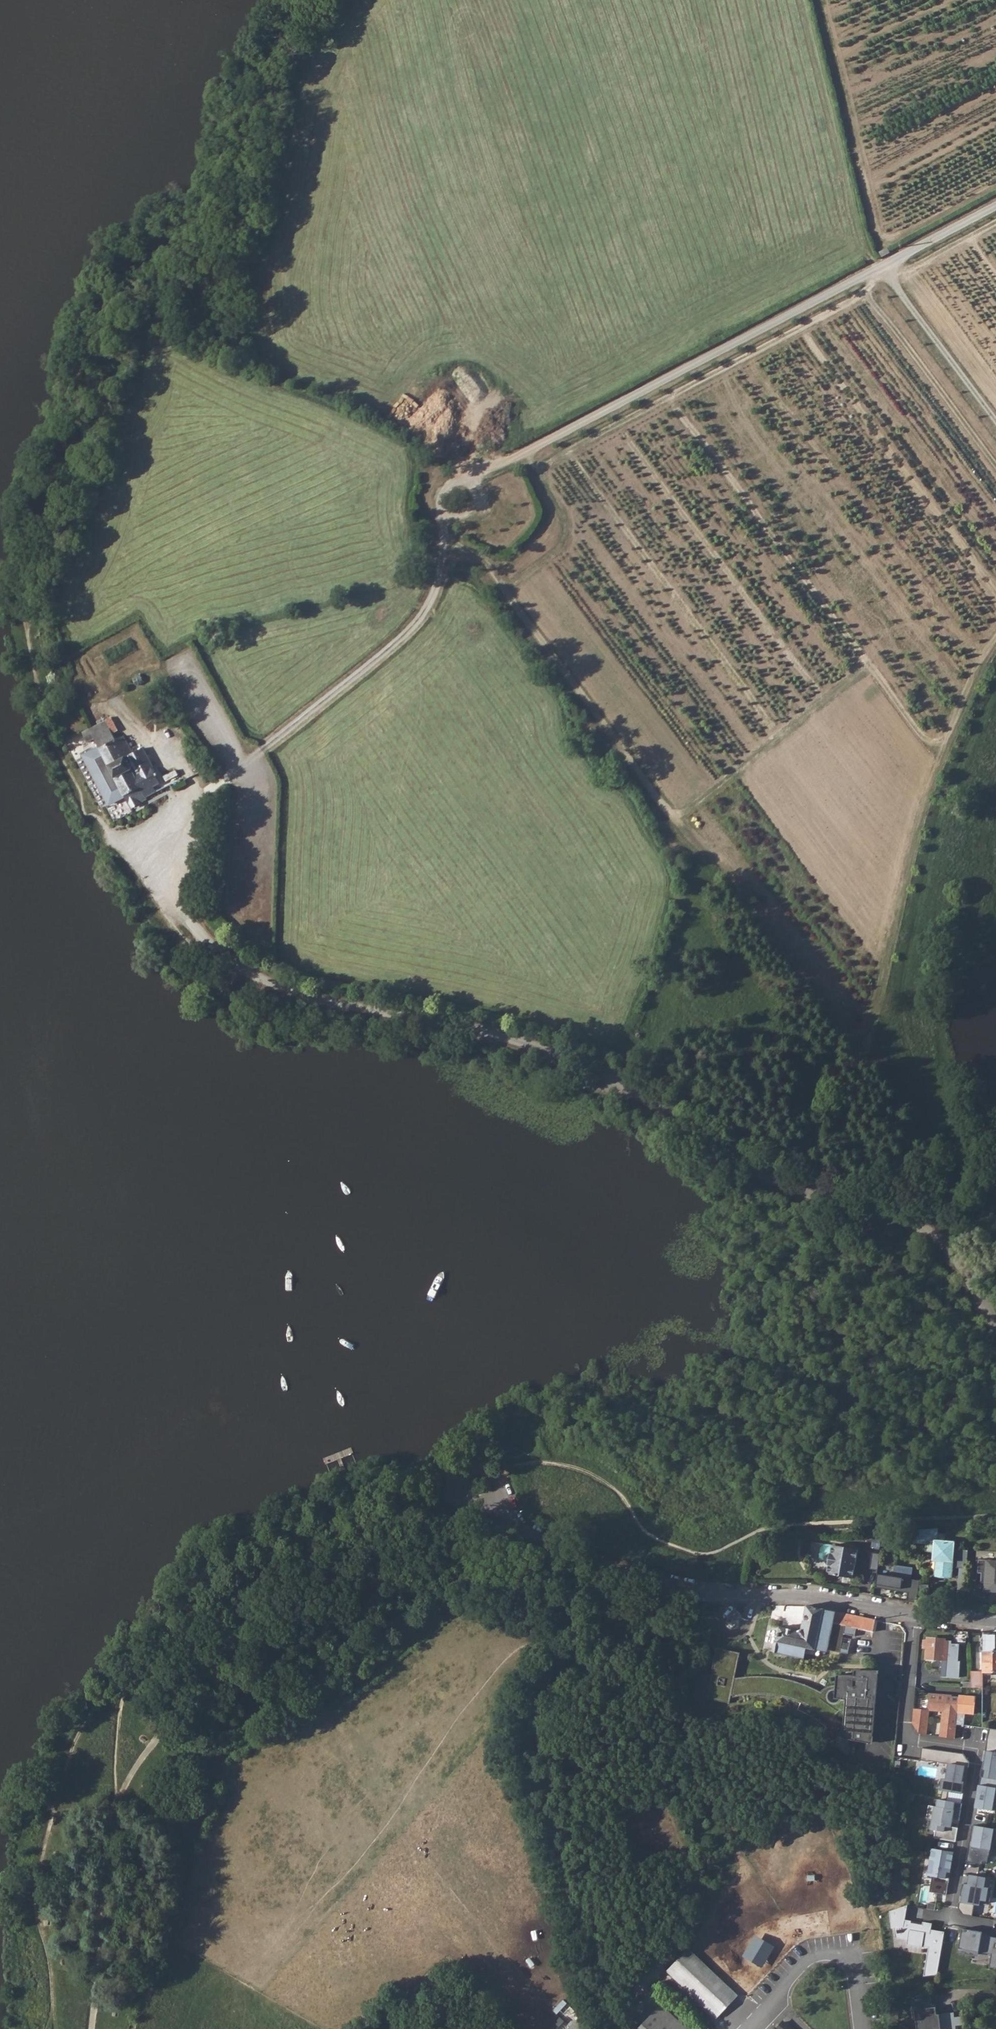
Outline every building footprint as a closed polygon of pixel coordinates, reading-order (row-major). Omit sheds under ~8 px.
[(141,674),(133,678),(136,684),(144,681),(141,674)] [(106,720),(84,732),(89,741),(95,737),(101,747),(86,755),(112,802),(126,794),(132,806),(148,798),(144,791),(137,778),(126,758),(134,753),(124,735),(116,739),(111,729),(106,720)] [(143,775),(137,778),(144,791),(161,782),(152,766),(141,772),(143,775)] [(960,1568),(965,1568),(967,1569),(970,1550),(955,1548),(955,1547),(951,1546),(951,1542),(948,1541),(949,1533),(939,1532),(940,1530),(929,1530),(929,1533),(918,1531),(917,1540),(928,1542),(927,1550),(936,1551),(935,1558),(938,1559),(936,1573),(952,1575),(953,1567),(960,1568)] [(853,1578),(858,1550),(832,1545),(831,1553),(826,1556),(826,1561),(829,1565),(827,1574),(853,1578)] [(979,1560),(978,1574),(981,1574),(981,1583),(985,1583),(984,1592),(995,1593),(995,1561),(979,1560)] [(964,1594),(967,1569),(965,1568),(960,1568),(957,1593),(964,1594)] [(916,1587),(917,1580),(900,1577),(897,1595),(908,1597),(910,1586),(916,1587)] [(908,1598),(914,1599),(916,1587),(910,1586),(908,1597),(908,1598)] [(873,1632),(875,1620),(807,1606),(803,1628),(801,1627),(798,1629),(798,1631),(780,1627),(775,1654),(804,1659),(806,1649),(815,1650),(816,1647),(840,1652),(844,1633),(851,1635),(850,1638),(856,1639),(856,1636),(855,1636),(856,1628),(873,1632)] [(954,1643),(951,1643),(952,1641),(928,1639),(926,1658),(942,1660),(941,1675),(959,1677),(960,1661),(958,1661),(959,1644),(966,1644),(967,1631),(955,1630),(954,1643)] [(995,1672),(995,1652),(995,1634),(983,1633),(983,1646),(980,1646),(980,1651),(976,1651),(976,1670),(983,1670),(983,1672),(995,1672)] [(739,1652),(715,1648),(706,1699),(730,1704),(731,1698),(734,1678),(739,1652)] [(869,1670),(851,1668),(851,1673),(833,1672),(832,1685),(831,1697),(843,1698),(842,1706),(840,1737),(869,1742),(876,1670),(869,1670)] [(971,1688),(981,1687),(980,1671),(971,1671),(971,1683),(971,1688)] [(747,1676),(734,1678),(731,1698),(738,1696),(746,1695),(757,1694),(769,1694),(782,1695),(795,1699),(809,1705),(820,1712),(831,1720),(842,1706),(843,1698),(831,1697),(832,1685),(824,1686),(820,1692),(812,1689),(804,1685),(793,1682),(782,1679),(771,1677),(759,1676),(747,1676)] [(955,1738),(956,1724),(957,1712),(959,1697),(952,1696),(952,1695),(929,1692),(927,1709),(914,1708),(913,1724),(919,1733),(927,1734),(929,1710),(946,1711),(946,1716),(942,1716),(940,1737),(955,1738)] [(973,1714),(975,1697),(959,1695),(959,1697),(957,1712),(964,1713),(973,1714)] [(987,1728),(985,1749),(995,1751),(995,1730),(987,1728)] [(961,1753),(921,1747),(920,1758),(946,1762),(964,1765),(968,1766),(968,1760),(961,1753)] [(995,1763),(995,1751),(985,1749),(981,1776),(995,1779),(995,1770),(995,1763)] [(942,1790),(961,1793),(963,1782),(961,1781),(964,1765),(946,1762),(944,1778),(940,1777),(938,1789),(942,1790)] [(977,1785),(974,1807),(990,1811),(992,1799),(995,1799),(995,1795),(995,1779),(981,1776),(979,1785),(977,1785)] [(961,1793),(942,1790),(940,1799),(961,1803),(962,1793),(961,1793)] [(940,1799),(936,1798),(935,1806),(932,1805),(928,1829),(934,1830),(943,1831),(944,1825),(951,1827),(952,1820),(958,1820),(961,1803),(940,1799)] [(955,1841),(957,1828),(951,1827),(944,1825),(943,1831),(934,1830),(933,1838),(940,1839),(952,1841),(955,1841)] [(966,1861),(982,1865),(982,1861),(985,1861),(986,1854),(988,1854),(992,1828),(973,1825),(970,1847),(968,1847),(966,1861)] [(955,1851),(956,1844),(952,1843),(952,1841),(940,1839),(940,1840),(934,1840),(933,1848),(953,1851),(955,1851)] [(933,1848),(930,1847),(925,1874),(927,1875),(926,1877),(931,1878),(929,1891),(946,1895),(953,1851),(933,1848)] [(961,1914),(972,1916),(974,1904),(979,1905),(980,1901),(989,1901),(991,1888),(989,1888),(991,1878),(966,1874),(961,1902),(958,1901),(957,1908),(961,1914)] [(924,1975),(937,1977),(945,1931),(931,1929),(932,1923),(924,1921),(923,1925),(911,1922),(911,1921),(905,1919),(907,1905),(890,1911),(892,1928),(895,1927),(896,1938),(908,1940),(907,1944),(922,1946),(922,1945),(929,1946),(924,1975)] [(960,1928),(957,1949),(990,1954),(988,1966),(995,1968),(995,1937),(981,1935),(981,1931),(960,1928)] [(743,2000),(691,1949),(669,1974),(719,2022),(743,2000)] [(934,1997),(913,1999),(915,2019),(918,2019),(919,2028),(943,2028),(941,2014),(939,2014),(938,2006),(935,2007),(934,1997)] [(662,2004),(637,2028),(688,2028),(662,2004)] [(577,2018),(566,2028),(589,2028),(577,2018)] [(784,2021),(776,2028),(793,2028),(784,2021)]
